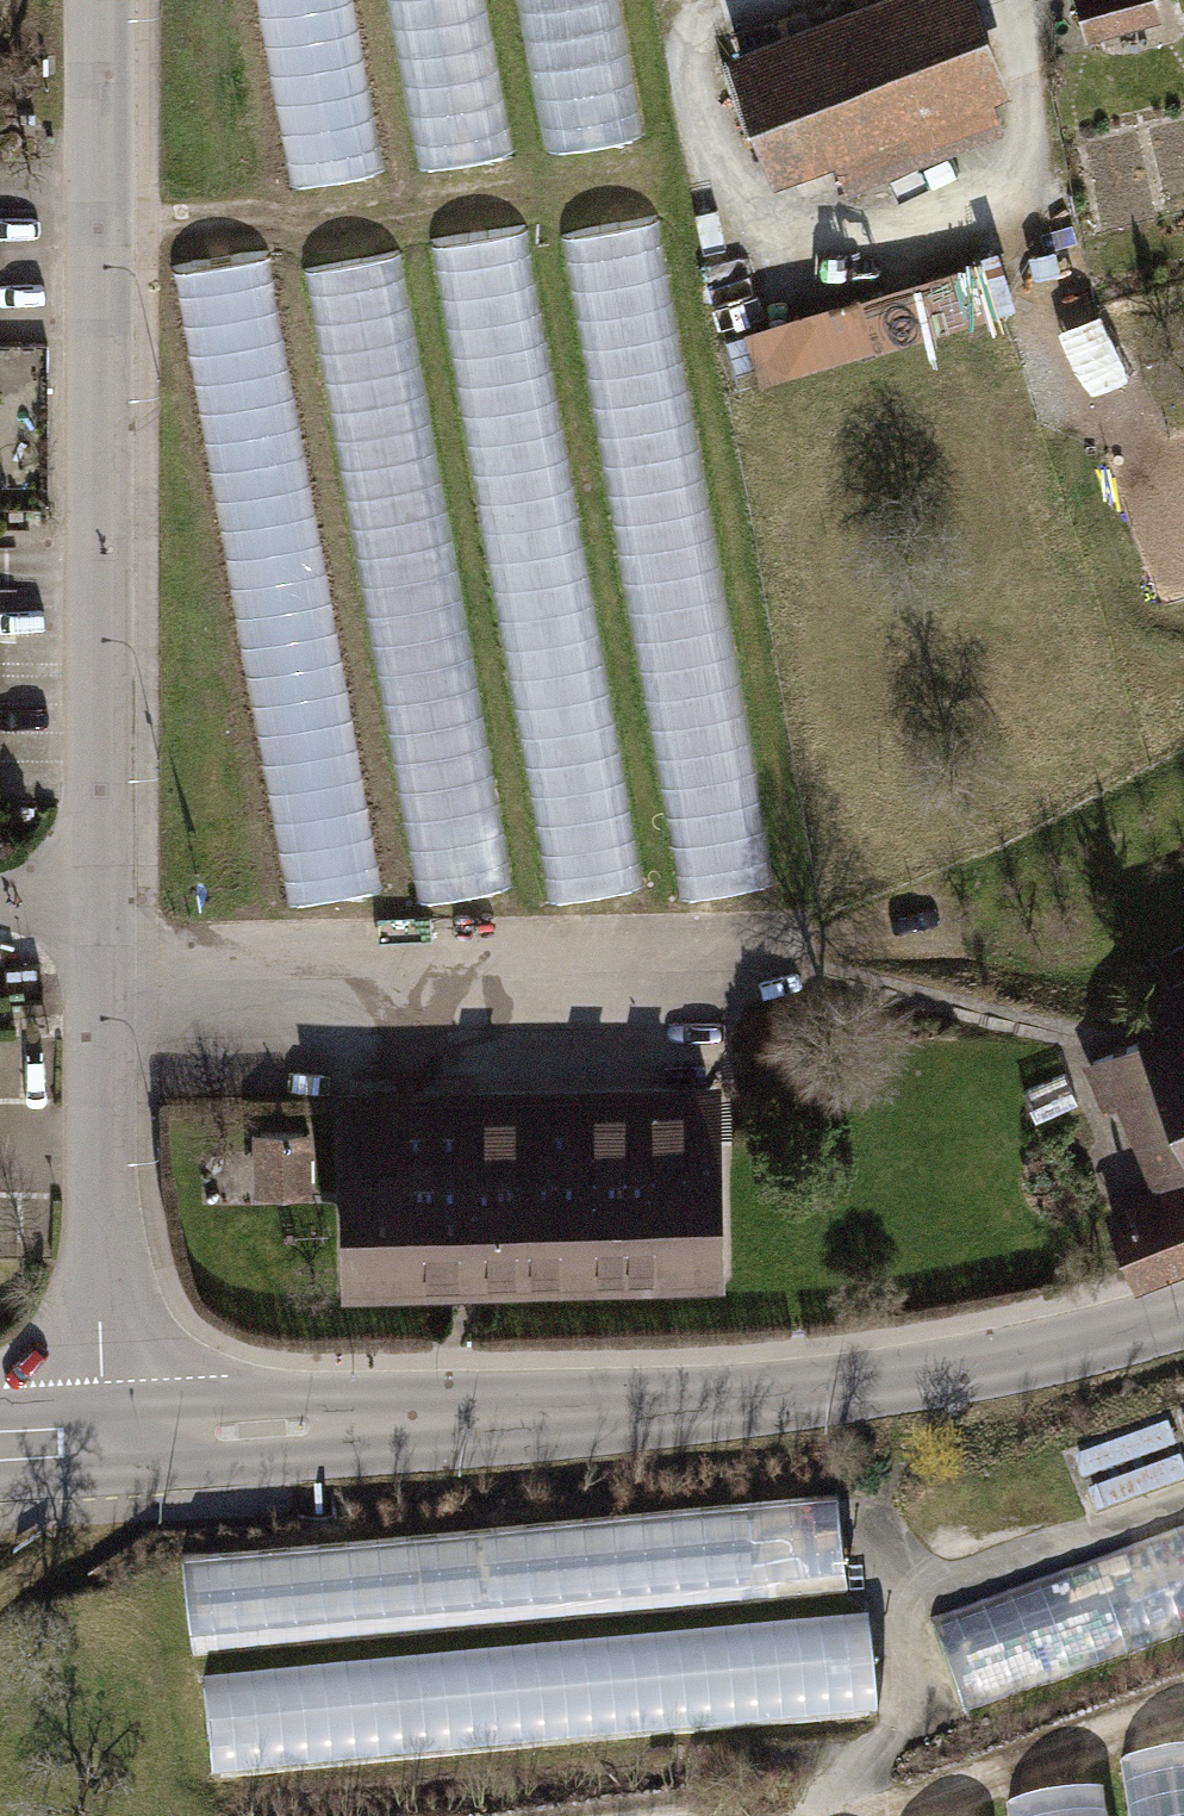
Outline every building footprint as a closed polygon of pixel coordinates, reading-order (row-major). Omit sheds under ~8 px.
[(351,0),(255,0),(289,186),(382,169),(351,0)] [(488,0),(392,0),(422,164),(516,146),(488,0)] [(617,0),(520,0),(548,148),(641,131),(617,0)] [(1001,110),(995,91),(1011,85),(980,0),(843,0),(727,42),(772,168),(832,147),(839,168),(1001,110)] [(1161,9),(1158,0),(1078,0),(1086,29),(1161,9)] [(1006,126),(1001,110),(839,168),(846,185),(1006,126)] [(775,883),(656,218),(559,236),(678,900),(775,883)] [(646,893),(527,228),(430,245),(548,910),(646,893)] [(512,885),(400,248),(302,265),(415,902),(512,885)] [(383,888),(270,252),(173,269),(286,905),(383,888)] [(1001,252),(744,326),(759,377),(1016,303),(1001,252)] [(1136,1021),(1142,1035),(1082,1060),(1103,1110),(1115,1104),(1150,1186),(1183,1171),(1183,1000),(1136,1021)] [(338,1288),(723,1283),(720,1080),(335,1084),(338,1288)] [(306,1127),(251,1127),(252,1192),(307,1192),(306,1127)] [(1183,1269),(1183,1182),(1182,1178),(1104,1209),(1136,1289),(1183,1269)] [(838,1495),(183,1558),(193,1656),(848,1592),(838,1495)] [(930,1618),(964,1711),(1183,1631),(1183,1525),(930,1618)] [(869,1619),(205,1682),(213,1780),(876,1716),(869,1619)] [(1129,1815),(1183,1815),(1183,1754),(1121,1764),(1129,1815)] [(1009,1815),(1108,1815),(1104,1793),(1007,1808),(1009,1815)]
